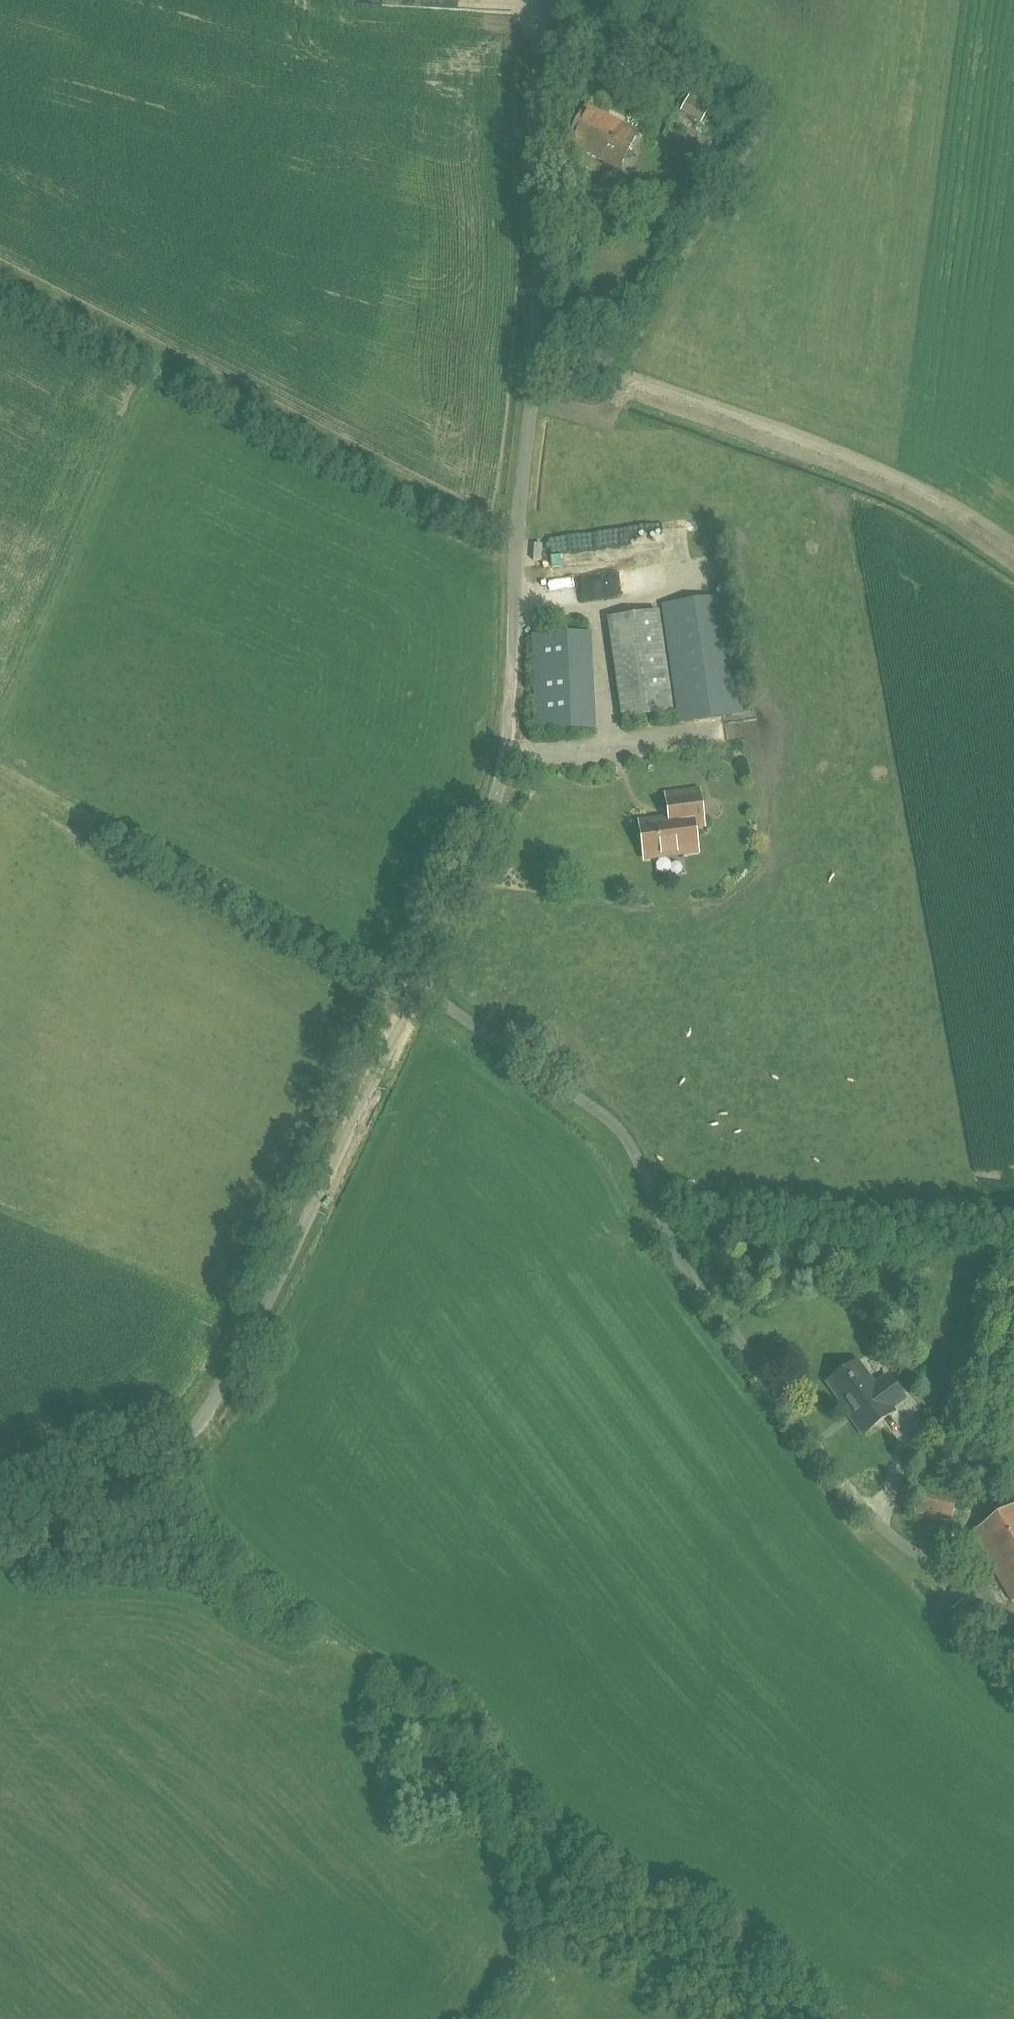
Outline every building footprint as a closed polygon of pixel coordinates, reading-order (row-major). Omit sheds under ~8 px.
[(619,169),(639,131),(586,105),(566,143),(619,169)] [(742,713),(736,674),(725,595),(662,604),(679,722),(742,713)] [(672,712),(658,611),(610,618),(624,719),(672,712)] [(593,729),(589,633),(533,635),(537,731),(593,729)] [(703,825),(699,790),(667,794),(671,823),(659,825),(658,820),(640,822),(645,858),(697,851),(694,826),(703,825)] [(891,1408),(904,1399),(888,1376),(875,1386),(857,1362),(828,1383),(854,1418),(852,1419),(863,1434),(894,1411),(891,1408)] [(953,1523),(958,1492),(921,1484),(915,1516),(953,1523)] [(971,1534),(1013,1603),(1013,1602),(1013,1508),(971,1534)]
